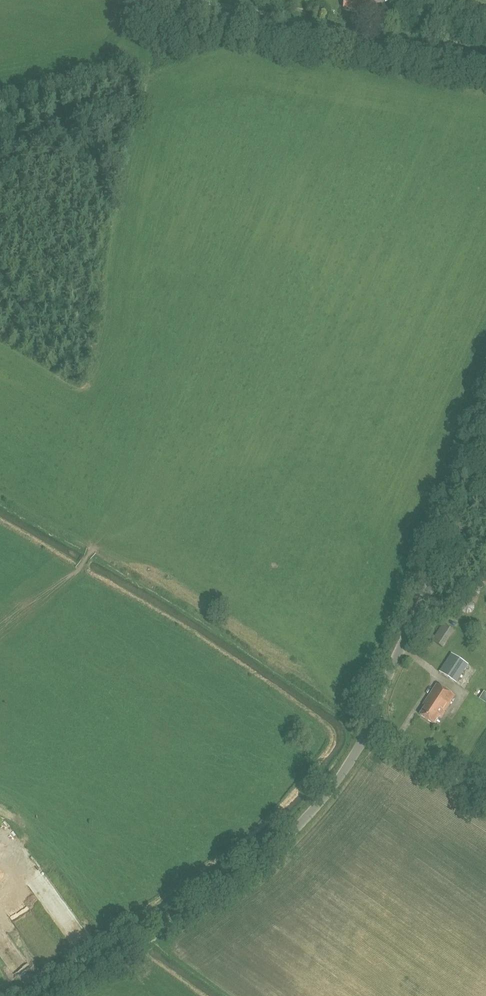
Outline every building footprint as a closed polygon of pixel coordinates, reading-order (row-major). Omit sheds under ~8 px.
[(345,8),(350,9),(350,10),(355,11),(356,9),(362,10),(363,0),(347,0),(345,8)] [(472,597),(477,597),(480,594),(480,590),(477,586),(473,586),(469,589),(469,592),(469,594),(472,597)] [(432,640),(442,647),(453,630),(443,623),(432,640)] [(440,671),(457,682),(469,664),(451,653),(440,671)] [(420,714),(434,723),(439,715),(442,717),(455,696),(437,684),(423,705),(426,706),(420,714)]
